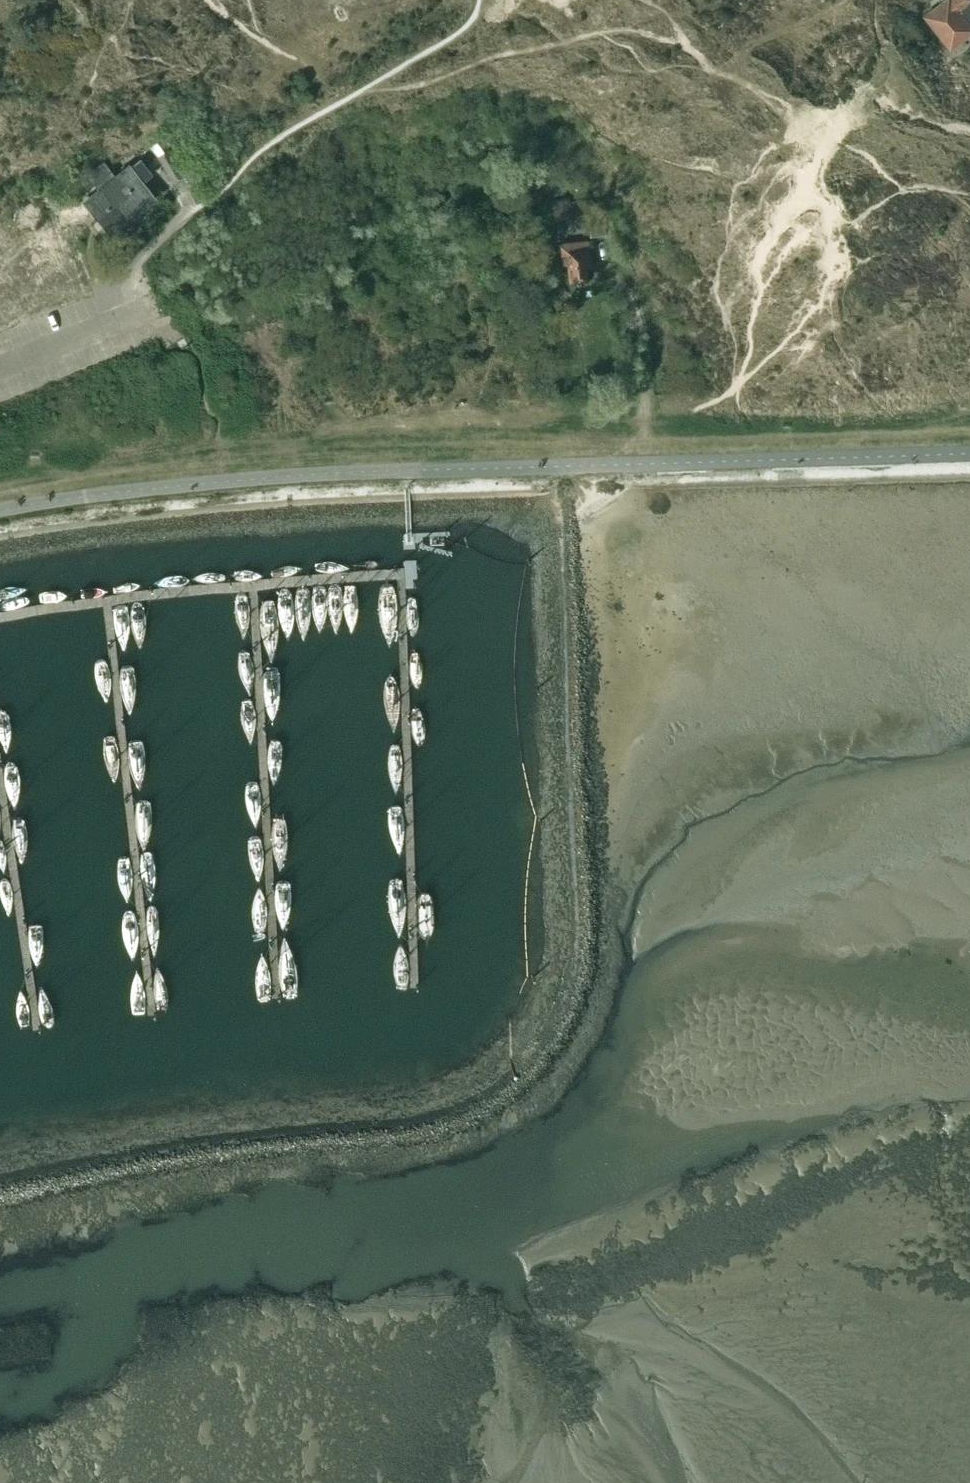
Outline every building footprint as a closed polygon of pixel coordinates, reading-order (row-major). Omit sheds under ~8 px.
[(956,47),(969,35),(969,0),(950,0),(931,15),(956,47)] [(184,174),(170,150),(159,157),(173,181),(184,174)] [(97,169),(133,217),(156,199),(143,181),(152,174),(140,158),(131,165),(129,163),(114,175),(105,163),(97,169)] [(110,234),(133,217),(97,169),(87,176),(98,189),(84,200),(110,234)] [(562,179),(552,180),(554,195),(564,194),(562,179)] [(554,218),(585,215),(583,202),(563,204),(564,208),(553,209),(554,218)] [(71,228),(79,237),(88,230),(80,220),(71,228)] [(562,263),(567,262),(568,279),(587,277),(585,266),(590,266),(587,238),(560,241),(562,263)]
